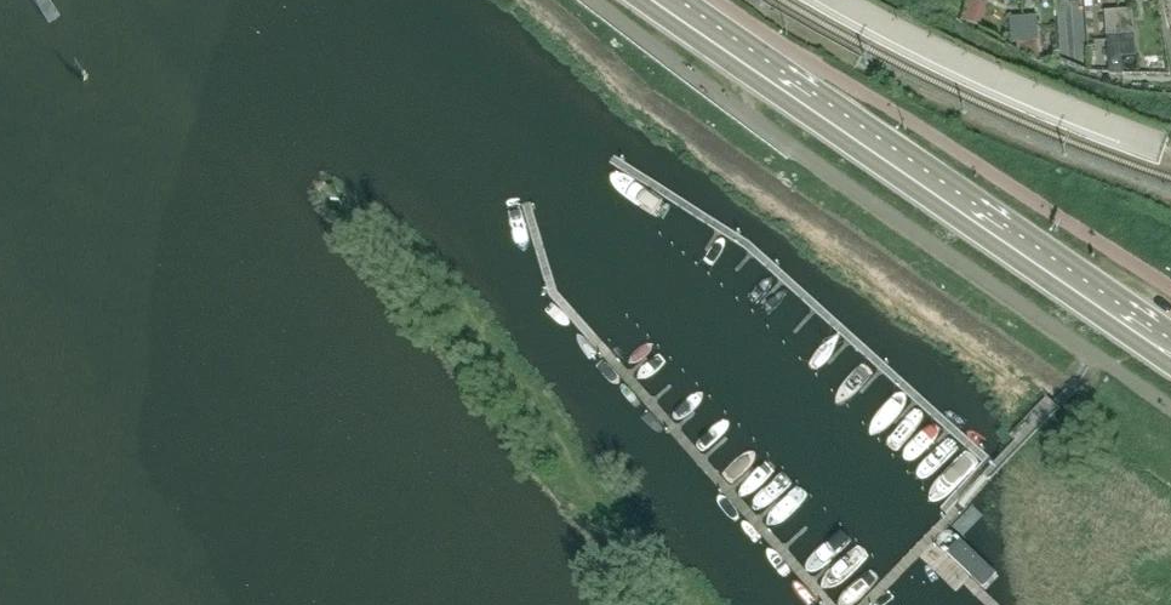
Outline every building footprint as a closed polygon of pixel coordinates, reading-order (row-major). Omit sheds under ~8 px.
[(1131,9),(1118,10),(1119,34),(1133,34),(1131,9)] [(1118,10),(1103,11),(1105,35),(1119,34),(1118,10)] [(1023,16),(1007,17),(1009,41),(1024,40),(1023,16)] [(1035,16),(1023,16),(1024,40),(1036,39),(1035,16)] [(960,536),(980,515),(970,505),(950,526),(960,536)]
